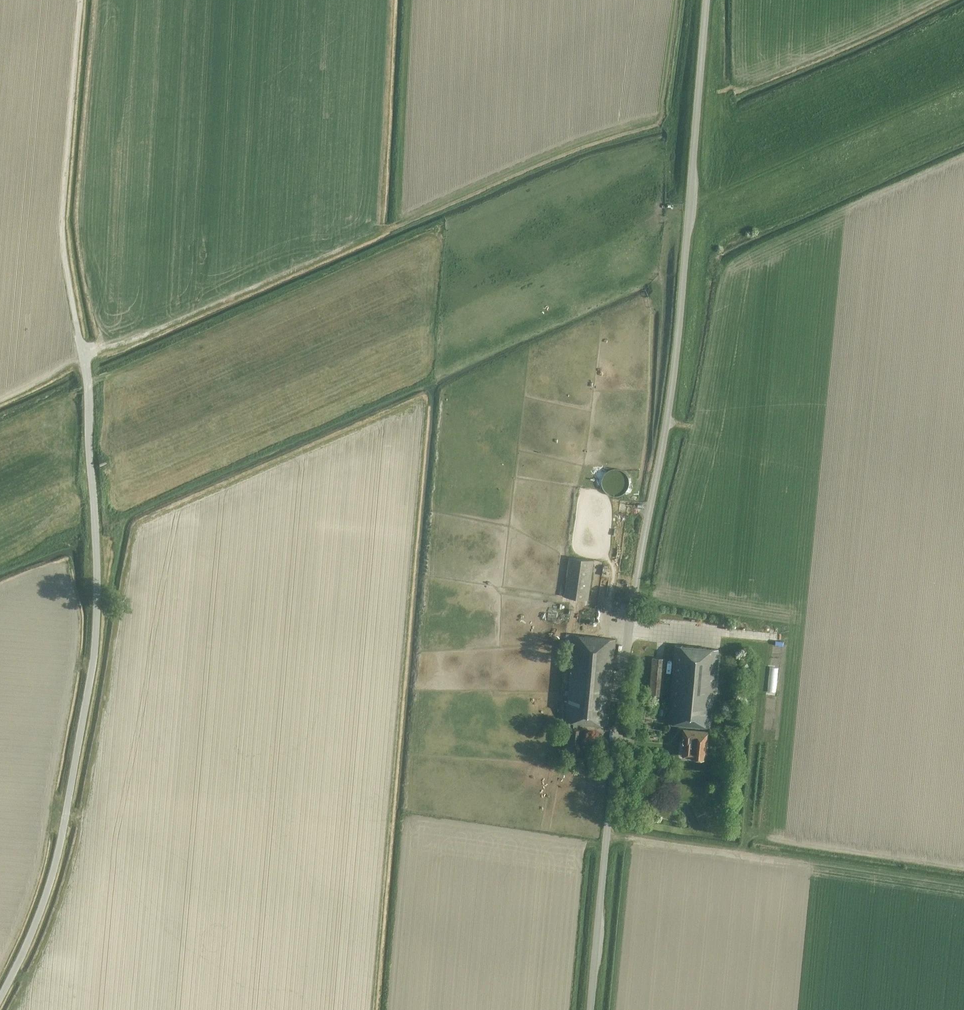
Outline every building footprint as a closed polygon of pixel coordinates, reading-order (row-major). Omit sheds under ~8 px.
[(615,466),(601,480),(615,494),(630,480),(615,466)] [(569,557),(563,597),(588,600),(594,560),(569,557)] [(570,726),(567,749),(580,751),(583,728),(577,727),(577,722),(607,726),(615,638),(566,633),(565,640),(573,640),(565,721),(574,722),(573,727),(570,726)] [(711,727),(718,649),(675,644),(668,723),(711,727)] [(662,695),(665,658),(652,657),(649,694),(662,695)] [(704,757),(707,731),(684,729),(683,742),(685,742),(683,755),(693,756),(692,756),(694,756),(695,759),(701,759),(703,757),(704,757)] [(635,731),(635,739),(648,741),(648,732),(635,731)]
